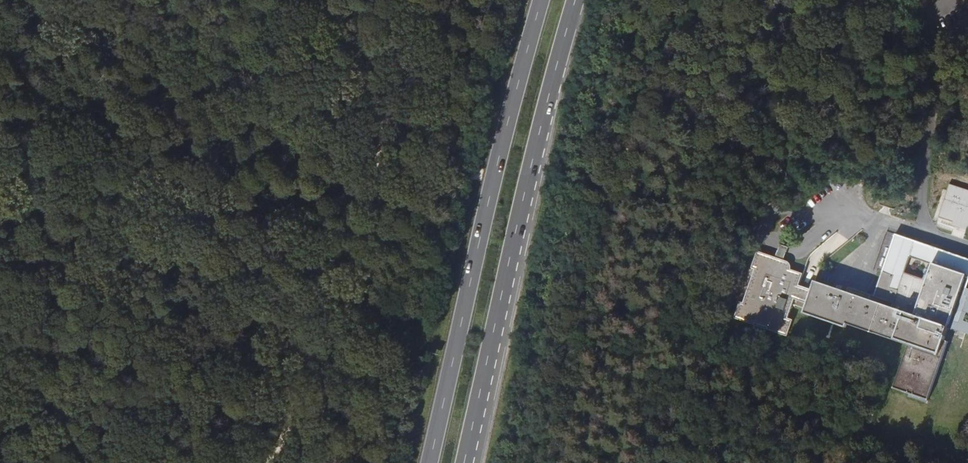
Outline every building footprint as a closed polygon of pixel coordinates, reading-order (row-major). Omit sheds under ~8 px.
[(950,183),(938,216),(967,226),(967,189),(950,183)] [(784,260),(775,256),(758,250),(752,268),(755,269),(744,301),(741,300),(735,317),(788,335),(793,318),(789,317),(795,298),(808,303),(805,312),(846,326),(847,323),(909,345),(894,387),(928,399),(948,342),(944,340),(948,328),(952,330),(952,329),(952,328),(960,331),(962,326),(967,328),(967,322),(964,321),(959,319),(967,294),(967,289),(966,288),(967,282),(967,259),(896,234),(875,295),(894,302),(892,308),(826,285),(827,282),(816,278),(812,290),(800,285),(804,274),(793,270),(793,266),(793,265),(791,262),(784,260)] [(779,243),(775,256),(784,260),(789,247),(779,243)] [(959,319),(964,321),(967,313),(967,294),(959,319)] [(962,326),(960,331),(952,328),(952,329),(967,334),(967,328),(962,326)]
